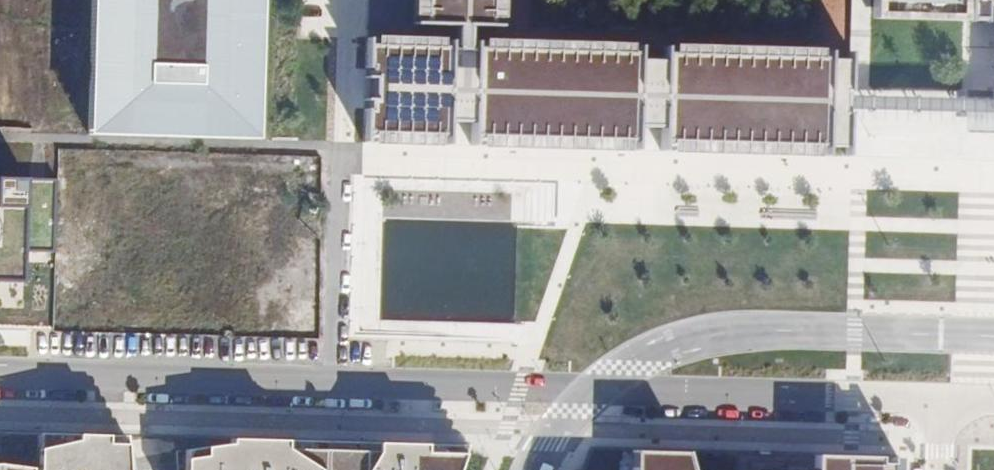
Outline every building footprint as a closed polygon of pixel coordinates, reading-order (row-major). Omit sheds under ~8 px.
[(86,136),(258,143),(261,0),(90,0),(86,136)] [(421,30),(451,31),(465,31),(488,32),(489,0),(422,0),(421,30)] [(870,26),(961,27),(986,28),(987,9),(992,11),(992,0),(871,0),(870,26)] [(465,31),(451,31),(451,33),(450,61),(464,61),(465,33),(465,31)] [(364,43),(445,46),(445,38),(364,37),(364,43)] [(573,49),(637,51),(637,45),(573,43),(470,39),(470,46),(573,49)] [(850,79),(852,60),(827,59),(794,58),(663,52),(662,66),(637,65),(637,51),(573,49),(470,46),(470,61),(464,61),(450,61),(444,60),(445,46),(364,43),(362,132),(442,134),(443,119),(468,119),(467,135),(634,141),(635,126),(647,126),(660,126),(659,141),(783,144),(825,144),(849,145),(850,114),(841,114),(843,105),(841,104),(843,98),(842,92),(850,92),(850,79)] [(794,58),(827,59),(827,50),(797,49),(663,45),(663,52),(794,58)] [(843,98),(841,104),(843,105),(993,111),(993,104),(843,98)] [(443,144),(442,134),(362,132),(361,142),(443,144)] [(634,141),(467,135),(468,145),(634,150),(634,141)] [(783,144),(659,141),(660,151),(825,156),(825,144),(783,144)] [(0,180),(0,285),(24,286),(25,254),(54,255),(56,181),(0,180)] [(136,438),(39,436),(38,452),(28,455),(28,461),(24,461),(24,464),(6,460),(0,459),(0,469),(129,469),(138,469),(136,438)] [(201,440),(192,454),(175,456),(166,463),(167,469),(459,469),(467,447),(299,443),(201,440)] [(680,455),(626,453),(625,469),(682,469),(680,455)] [(892,460),(807,457),(807,469),(892,469),(892,460)]
